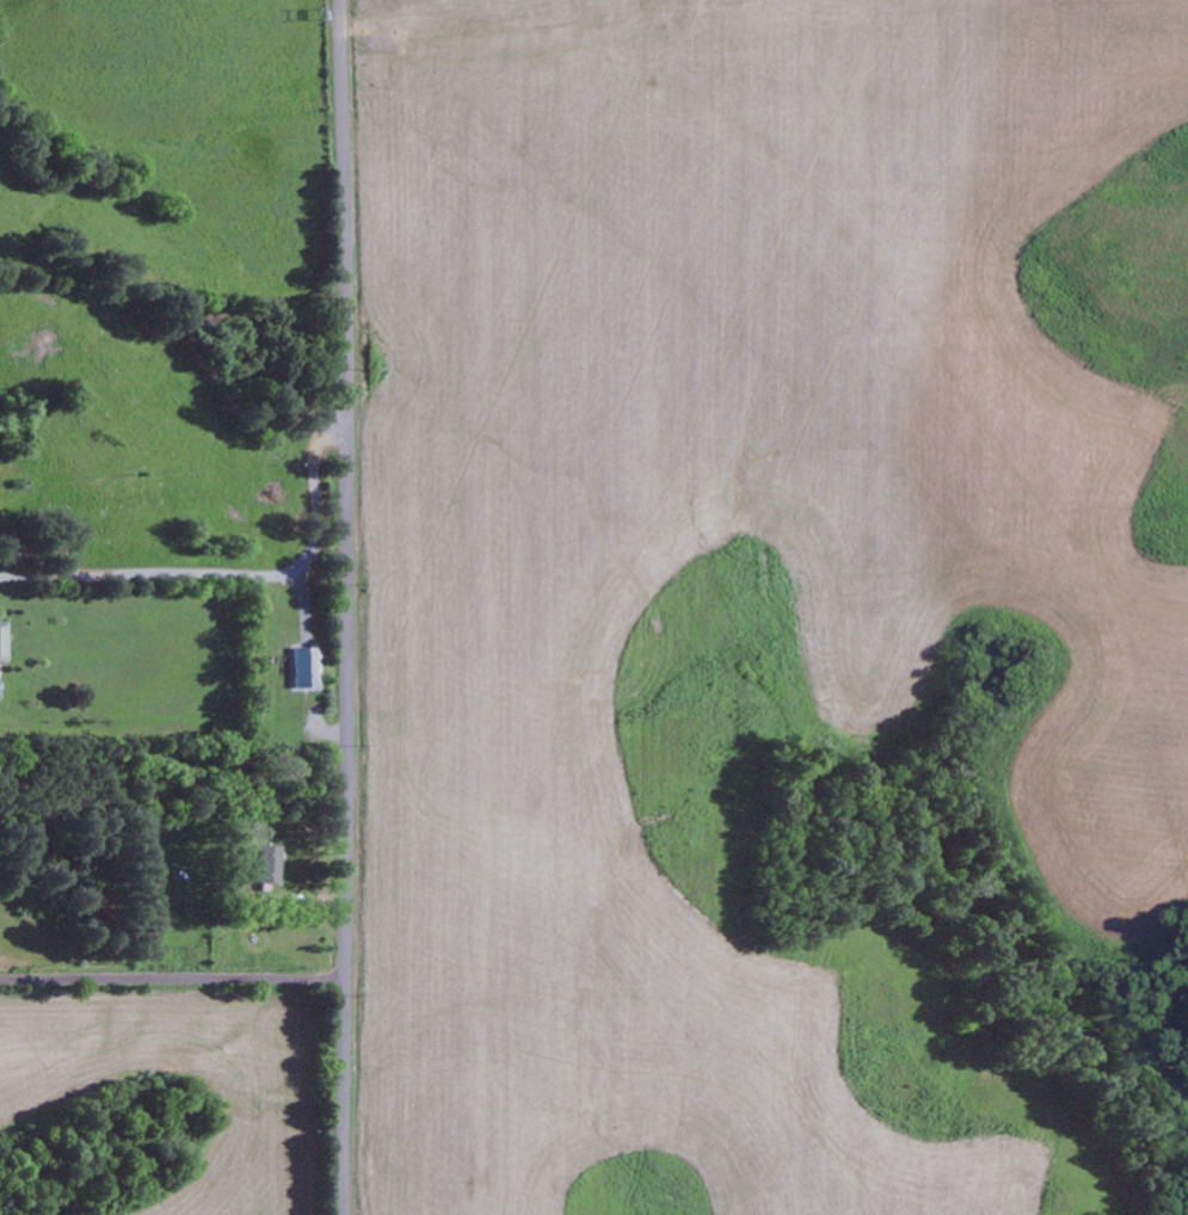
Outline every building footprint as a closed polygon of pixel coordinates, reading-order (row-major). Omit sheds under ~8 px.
[(318,647),(293,648),(294,687),(318,687),(318,647)] [(258,891),(268,892),(268,884),(278,884),(280,847),(259,846),(258,891)]
